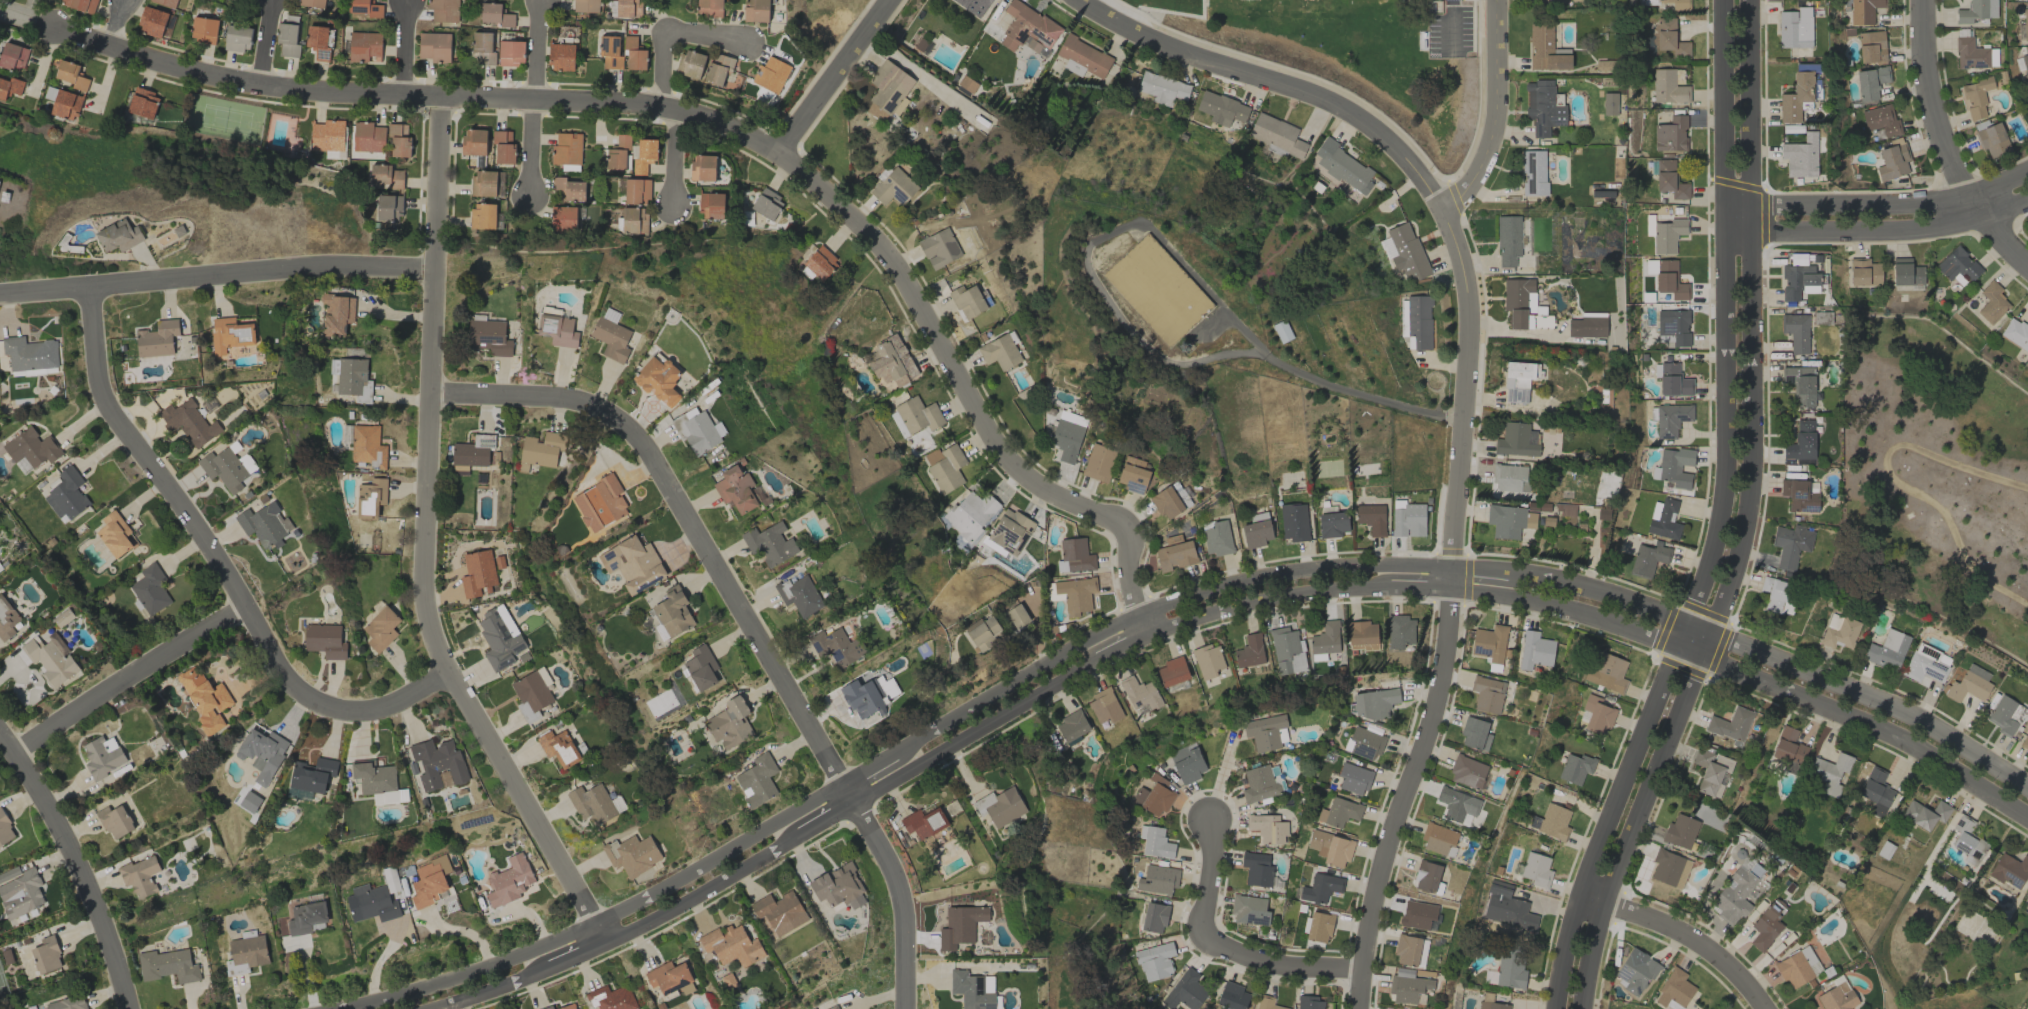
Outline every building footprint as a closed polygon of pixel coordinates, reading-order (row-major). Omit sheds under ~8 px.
[(60,4),(92,14),(96,0),(62,0),(60,4)] [(148,1),(173,9),(176,0),(149,0),(148,1)] [(322,9),(324,0),(298,0),(298,4),(322,9)] [(349,17),(382,18),(382,4),(369,4),(369,0),(350,0),(349,17)] [(458,0),(428,0),(428,10),(433,10),(433,22),(458,22),(458,0)] [(573,12),(598,12),(598,0),(573,0),(573,12)] [(641,17),(641,0),(617,0),(616,17),(641,17)] [(696,16),(721,17),(722,0),(697,0),(696,16)] [(769,0),(745,0),(744,21),(768,22),(769,0)] [(981,17),(991,0),(951,0),(981,17)] [(1056,25),(1015,0),(1010,0),(1003,11),(1013,17),(998,43),(1014,53),(1025,35),(1043,46),(1056,25)] [(1636,1),(1672,0),(1672,11),(1690,10),(1689,0),(1636,0),(1636,1)] [(1873,24),(1873,8),(1884,8),(1884,0),(1850,0),(1851,25),(1873,24)] [(1969,9),(1955,10),(1956,24),(1972,24),(1972,19),(1987,18),(1987,0),(1968,0),(1969,9)] [(513,27),(514,14),(500,13),(501,4),(481,3),(480,22),(500,23),(500,27),(513,27)] [(168,13),(144,6),(137,31),(160,38),(168,13)] [(1811,48),(1811,7),(1797,7),(1797,11),(1778,11),(1778,48),(1811,48)] [(190,40),(215,44),(218,20),(193,16),(190,40)] [(1657,18),(1656,50),(1672,50),(1672,57),(1689,58),(1690,42),(1675,42),(1676,18),(1657,18)] [(279,55),(298,58),(300,45),(295,44),(298,25),(278,22),(275,43),(281,44),(279,55)] [(223,48),(248,52),(252,28),(227,24),(223,48)] [(1570,69),(1570,55),(1552,55),(1552,24),(1530,24),(1530,69),(1570,69)] [(327,26),(307,26),(306,48),(314,49),(314,61),(329,61),(329,46),(326,46),(327,26)] [(1858,32),(1859,63),(1885,62),(1885,31),(1858,32)] [(381,33),(350,32),(349,62),(367,62),(368,56),(380,57),(381,33)] [(418,58),(430,58),(430,62),(449,62),(450,33),(418,32),(418,58)] [(471,52),(481,53),(481,64),(494,65),(495,53),(491,52),(491,32),(472,32),(471,52)] [(1102,80),(1113,57),(1065,34),(1056,55),(1066,60),(1062,68),(1081,77),(1084,71),(1102,80)] [(618,36),(601,35),(600,69),(622,69),(622,56),(618,56),(618,36)] [(626,70),(646,70),(646,50),(636,50),(636,36),(623,35),(623,56),(627,56),(626,70)] [(1956,69),(1989,67),(1988,48),(1973,48),(1972,37),(1955,37),(1956,69)] [(498,64),(523,65),(524,41),(499,40),(498,64)] [(5,41),(0,55),(0,66),(21,73),(28,48),(5,41)] [(548,70),(574,71),(574,44),(549,43),(548,70)] [(676,74),(700,79),(705,54),(681,49),(676,74)] [(704,82),(724,88),(733,58),(712,52),(704,82)] [(750,82),(777,94),(791,66),(768,55),(763,66),(759,64),(750,82)] [(915,80),(884,58),(868,81),(877,87),(869,100),(895,118),(908,100),(903,97),(915,80)] [(54,81),(87,88),(89,79),(77,76),(79,64),(59,60),(54,81)] [(1889,82),(1888,67),(1856,70),(1859,102),(1879,100),(1877,83),(1889,82)] [(1683,85),(1683,69),(1653,69),(1652,103),(1689,104),(1689,85),(1683,85)] [(1136,91),(1152,95),(1150,100),(1170,106),(1173,97),(1186,101),(1191,85),(1142,70),(1136,91)] [(1793,71),(1794,94),(1779,94),(1779,124),(1800,123),(1799,102),(1812,102),(1812,71),(1793,71)] [(957,85),(972,93),(977,84),(962,76),(957,85)] [(5,101),(8,92),(20,95),(24,81),(10,77),(9,80),(0,78),(0,99),(5,101)] [(1961,84),(1969,121),(1987,117),(1982,91),(1994,89),(1991,77),(1961,84)] [(1565,126),(1565,106),(1553,106),(1554,81),(1526,81),(1525,118),(1533,118),(1533,138),(1548,138),(1549,126),(1565,126)] [(160,96),(135,86),(126,110),(151,120),(160,96)] [(83,96),(58,88),(50,113),(75,121),(83,96)] [(1250,106),(1202,89),(1195,109),(1211,115),(1209,121),(1228,127),(1231,118),(1244,123),(1250,106)] [(1617,115),(1616,93),(1603,93),(1603,115),(1617,115)] [(1899,135),(1892,104),(1861,110),(1865,131),(1882,127),(1884,138),(1899,135)] [(1294,138),(1299,128),(1257,111),(1247,136),(1302,158),(1308,144),(1294,138)] [(1654,124),(1654,151),(1686,151),(1686,116),(1670,115),(1670,124),(1654,124)] [(310,150),(343,151),(344,121),(310,120),(310,150)] [(385,127),(373,126),(373,122),(353,121),(353,151),(384,152),(385,127)] [(408,157),(408,124),(387,123),(387,136),(390,136),(390,157),(408,157)] [(486,130),(462,129),(461,154),(485,155),(486,130)] [(495,163),(514,164),(514,142),(511,142),(511,131),(491,130),(491,143),(495,143),(495,163)] [(1816,131),(1803,131),(1803,143),(1780,143),(1780,159),(1786,159),(1786,177),(1816,177),(1816,131)] [(555,146),(551,146),(550,164),(580,164),(581,133),(556,133),(555,146)] [(656,139),(633,139),(633,134),(616,134),(616,147),(606,147),(605,169),(631,170),(631,175),(646,175),(646,162),(656,162),(656,139)] [(1886,177),(1880,179),(1880,181),(1912,172),(1902,137),(1888,141),(1890,147),(1878,150),(1886,177)] [(1313,154),(1319,158),(1315,164),(1363,197),(1372,184),(1368,181),(1374,172),(1324,138),(1313,154)] [(1544,150),(1522,151),(1523,196),(1548,195),(1548,183),(1545,183),(1544,150)] [(690,180),(715,181),(715,155),(691,154),(690,180)] [(1656,191),(1671,191),(1671,199),(1688,200),(1689,184),(1675,183),(1675,160),(1656,159),(1656,191)] [(390,164),(370,164),(370,184),(390,184),(390,189),(403,189),(403,170),(391,170),(390,164)] [(891,197),(901,206),(918,187),(895,165),(869,192),(883,205),(891,197)] [(499,171),(472,171),(471,196),(498,196),(499,171)] [(553,190),(560,190),(560,200),(584,201),(584,182),(564,181),(565,177),(553,176),(553,190)] [(649,179),(625,178),(624,203),(649,204),(649,179)] [(773,221),(784,200),(761,187),(750,209),(773,221)] [(724,193),(700,193),(699,218),(723,218),(724,193)] [(376,220),(397,220),(397,212),(402,212),(402,195),(377,195),(376,220)] [(495,204),(470,203),(470,228),(494,229),(495,204)] [(550,231),(575,232),(575,206),(551,206),(550,231)] [(646,207),(622,207),(621,233),(646,233),(646,207)] [(1652,236),(1653,215),(1645,214),(1645,235),(1652,236)] [(1520,216),(1497,216),(1498,268),(1515,267),(1515,257),(1520,257),(1520,216)] [(119,251),(144,240),(137,225),(130,228),(125,218),(95,232),(104,253),(117,247),(119,251)] [(1686,234),(1687,219),(1670,219),(1670,223),(1654,223),(1653,254),(1675,254),(1675,234),(1686,234)] [(1385,230),(1388,238),(1381,240),(1392,272),(1401,269),(1406,283),(1429,275),(1410,221),(1385,230)] [(917,241),(931,270),(961,256),(947,227),(917,241)] [(839,260),(819,244),(802,265),(822,281),(839,260)] [(1970,281),(1982,270),(1958,245),(1934,267),(1949,282),(1961,271),(1970,281)] [(1869,258),(1850,259),(1850,286),(1881,286),(1880,263),(1869,263),(1869,258)] [(1893,285),(1924,285),(1923,266),(1910,267),(1910,258),(1892,258),(1893,285)] [(1688,284),(1677,284),(1676,260),(1656,260),(1656,292),(1671,292),(1671,300),(1688,300),(1688,284)] [(1503,279),(1503,311),(1509,311),(1509,329),(1551,329),(1551,315),(1541,315),(1541,309),(1534,309),(1534,279),(1503,279)] [(1990,326),(2010,306),(1999,294),(2002,291),(1991,279),(1979,292),(1987,300),(1976,311),(1990,326)] [(986,311),(976,284),(963,289),(962,286),(948,291),(957,315),(959,314),(961,319),(986,311)] [(354,323),(355,296),(321,294),(320,304),(324,304),(323,336),(345,337),(345,323),(354,323)] [(1400,336),(1407,336),(1407,350),(1431,350),(1430,296),(1400,297),(1400,336)] [(619,313),(605,308),(602,318),(616,322),(619,313)] [(1673,347),(1689,347),(1688,310),(1657,311),(1657,342),(1672,341),(1673,347)] [(576,348),(580,319),(539,314),(537,335),(551,337),(550,345),(576,348)] [(1808,315),(1781,314),(1781,333),(1791,333),(1790,354),(1807,355),(1808,315)] [(622,365),(629,349),(624,347),(631,331),(598,316),(589,336),(605,343),(600,354),(622,365)] [(211,318),(212,355),(225,355),(225,346),(255,345),(254,323),(235,324),(234,317),(211,318)] [(2027,351),(2027,323),(2027,326),(2009,317),(1999,337),(2027,351)] [(171,336),(179,336),(178,318),(154,320),(155,329),(135,331),(137,357),(173,354),(171,336)] [(1606,337),(1606,318),(1568,318),(1567,336),(1606,337)] [(505,321),(468,319),(467,349),(487,350),(487,356),(511,356),(512,340),(504,340),(505,321)] [(1292,338),(1284,319),(1272,325),(1280,343),(1292,338)] [(1000,371),(1020,362),(1008,333),(976,346),(984,365),(995,360),(1000,371)] [(58,368),(56,340),(25,342),(24,336),(1,337),(3,355),(8,355),(10,371),(58,368)] [(917,376),(898,337),(869,352),(873,360),(869,362),(881,385),(892,379),(896,387),(917,376)] [(669,386),(681,373),(666,359),(662,364),(652,355),(631,379),(647,393),(649,391),(670,409),(680,396),(669,386)] [(367,359),(332,358),(332,372),(337,372),(336,384),(331,384),(331,393),(356,394),(355,402),(371,402),(372,380),(367,380),(367,359)] [(1540,363),(1506,362),(1504,402),(1527,403),(1528,380),(1539,380),(1540,363)] [(1659,396),(1692,395),(1692,379),(1678,379),(1678,363),(1659,363),(1659,396)] [(1814,367),(1781,367),(1781,383),(1793,383),(1793,406),(1814,406),(1814,367)] [(908,435),(926,425),(929,431),(945,423),(934,402),(922,408),(916,395),(893,406),(908,435)] [(207,425),(189,398),(173,409),(170,404),(158,412),(170,430),(179,424),(195,449),(222,431),(215,420),(207,425)] [(1655,406),(1656,439),(1677,438),(1677,422),(1693,421),(1692,405),(1655,406)] [(704,406),(674,418),(690,456),(720,444),(704,406)] [(1073,464),(1084,426),(1057,418),(1049,445),(1061,448),(1058,460),(1073,464)] [(1784,459),(1814,458),(1813,420),(1796,420),(1797,444),(1784,444),(1784,459)] [(1494,454),(1537,456),(1537,431),(1528,431),(1529,423),(1503,422),(1502,439),(1494,438),(1494,454)] [(351,461),(369,462),(369,468),(385,468),(386,445),(378,445),(379,426),(352,425),(351,461)] [(31,468),(47,459),(49,463),(62,455),(49,434),(40,441),(30,426),(2,444),(14,463),(24,457),(31,468)] [(519,461),(562,467),(566,434),(541,431),(540,438),(523,435),(519,461)] [(488,466),(488,448),(493,448),(494,434),(473,434),(473,443),(452,443),(451,465),(488,466)] [(964,482),(956,468),(966,463),(955,442),(938,452),(936,448),(921,457),(942,494),(964,482)] [(1081,474),(1106,483),(1117,451),(1092,442),(1081,474)] [(196,461),(209,480),(217,475),(231,496),(243,487),(239,481),(247,476),(227,446),(213,455),(210,451),(196,461)] [(1695,450),(1676,448),(1675,450),(1661,449),(1659,468),(1652,467),(1650,479),(1673,481),(1672,488),(1690,490),(1691,474),(1680,473),(1681,465),(1693,467),(1695,450)] [(738,515),(757,505),(748,488),(754,485),(746,472),(742,474),(736,463),(720,473),(723,478),(712,484),(723,504),(730,500),(738,515)] [(62,481),(44,495),(65,523),(90,504),(77,487),(84,482),(71,464),(57,474),(62,481)] [(1492,483),(1497,483),(1496,491),(1527,492),(1528,466),(1492,465),(1492,483)] [(622,492),(613,474),(571,496),(590,533),(628,513),(618,494),(622,492)] [(357,484),(357,516),(377,517),(377,504),(386,505),(387,478),(370,478),(369,484),(357,484)] [(1818,513),(1818,498),(1807,498),(1808,480),(1780,479),(1780,496),(1788,496),(1788,512),(1818,513)] [(1149,497),(1165,521),(1184,509),(1169,485),(1149,497)] [(1001,506),(986,492),(980,499),(969,489),(942,519),(969,542),(1001,506)] [(1657,520),(1649,518),(1646,533),(1677,540),(1681,524),(1672,522),(1678,501),(1662,497),(1657,520)] [(234,516),(246,536),(252,532),(263,549),(272,544),(275,549),(283,544),(279,537),(293,529),(286,517),(283,519),(272,501),(251,514),(247,508),(234,516)] [(1280,504),(1281,541),(1308,540),(1307,503),(1280,504)] [(1573,512),(1574,506),(1560,503),(1559,510),(1573,512)] [(1425,504),(1403,504),(1402,508),(1392,508),(1392,536),(1424,537),(1425,504)] [(1355,505),(1356,525),(1369,524),(1369,537),(1384,537),(1384,505),(1355,505)] [(1492,539),(1519,540),(1519,528),(1535,528),(1536,514),(1527,514),(1527,507),(1487,506),(1486,524),(1493,525),(1492,539)] [(1034,522),(1004,507),(987,541),(1017,556),(1034,522)] [(104,525),(95,532),(115,559),(132,547),(124,536),(131,532),(114,508),(99,519),(104,525)] [(1319,536),(1348,535),(1348,512),(1319,513),(1319,536)] [(1232,553),(1228,519),(1211,521),(1211,528),(1202,529),(1205,556),(1232,553)] [(1273,539),(1269,519),(1241,525),(1246,549),(1266,545),(1265,540),(1273,539)] [(768,568),(798,552),(789,533),(787,534),(780,520),(757,532),(754,527),(740,534),(750,554),(759,550),(768,568)] [(1780,547),(1776,568),(1794,572),(1798,550),(1809,552),(1813,530),(1792,526),(1792,529),(1775,526),(1771,546),(1780,547)] [(666,574),(649,542),(641,546),(634,534),(597,555),(607,574),(616,569),(630,595),(643,588),(642,587),(666,574)] [(1197,561),(1191,539),(1182,542),(1180,534),(1164,538),(1167,546),(1154,549),(1161,573),(1171,570),(1170,569),(1197,561)] [(1095,569),(1095,554),(1086,554),(1085,537),(1060,539),(1061,560),(1056,561),(1057,571),(1095,569)] [(1650,579),(1654,561),(1667,564),(1671,547),(1654,543),(1653,547),(1636,544),(1629,575),(1650,579)] [(463,599),(483,595),(482,593),(491,592),(490,585),(496,584),(490,549),(462,554),(466,575),(460,576),(463,599)] [(165,579),(154,561),(139,571),(143,577),(129,585),(148,616),(171,602),(159,582),(165,579)] [(784,606),(792,602),(801,618),(823,606),(806,574),(788,583),(786,579),(773,586),(784,606)] [(1797,586),(1763,576),(1758,591),(1767,594),(1763,608),(1788,616),(1797,586)] [(1066,618),(1080,617),(1079,612),(1091,610),(1089,593),(1097,593),(1095,577),(1053,581),(1054,594),(1063,593),(1066,618)] [(694,624),(684,605),(688,603),(676,583),(662,590),(667,598),(650,607),(667,639),(694,624)] [(16,633),(11,627),(21,620),(1,593),(0,594),(0,640),(2,643),(16,633)] [(1014,630),(1029,622),(1020,603),(1005,610),(1014,630)] [(365,642),(376,654),(397,634),(392,628),(400,620),(386,604),(361,628),(370,638),(365,642)] [(493,673),(515,661),(512,655),(526,648),(512,622),(507,624),(500,611),(504,609),(501,605),(474,619),(489,649),(482,652),(493,673)] [(1850,650),(1860,623),(1831,612),(1819,644),(1833,649),(1835,644),(1850,650)] [(1005,636),(991,615),(982,621),(980,619),(961,632),(969,644),(972,642),(980,653),(1005,636)] [(1388,649),(1404,649),(1404,644),(1413,643),(1412,615),(1387,615),(1388,649)] [(1309,635),(1310,653),(1341,653),(1340,620),(1322,621),(1323,634),(1309,635)] [(1377,621),(1348,622),(1349,650),(1378,649),(1377,621)] [(340,625),(305,624),(304,650),(323,651),(323,659),(346,659),(346,642),(340,642),(340,625)] [(1307,670),(1301,640),(1297,641),(1294,624),(1269,629),(1277,675),(1307,670)] [(1507,626),(1492,624),(1491,631),(1474,628),(1470,654),(1485,656),(1484,662),(1501,664),(1507,626)] [(818,659),(829,653),(837,668),(866,653),(858,637),(848,643),(840,626),(824,635),(822,630),(807,637),(818,659)] [(1862,660),(1898,672),(1910,636),(1887,628),(1880,647),(1868,643),(1862,660)] [(1555,640),(1538,639),(1539,631),(1523,630),(1519,669),(1531,671),(1531,664),(1552,666),(1555,640)] [(20,647),(33,664),(38,661),(45,671),(41,673),(52,689),(81,669),(54,631),(45,637),(41,632),(20,647)] [(1265,662),(1259,632),(1244,635),(1246,647),(1233,649),(1236,668),(1265,662)] [(693,657),(682,663),(698,692),(723,679),(703,643),(689,651),(693,657)] [(1217,643),(1192,650),(1201,681),(1217,676),(1215,671),(1225,668),(1217,643)] [(1926,687),(1930,679),(1939,683),(1950,658),(1917,643),(1902,675),(1926,687)] [(1627,661),(1602,652),(1597,666),(1589,664),(1583,680),(1621,694),(1626,680),(1621,678),(1627,661)] [(1162,662),(1164,666),(1155,669),(1163,688),(1190,677),(1181,655),(1162,662)] [(1990,674),(1969,663),(1958,684),(1951,680),(1944,695),(1958,703),(1964,692),(1983,702),(1992,684),(1986,682),(1990,674)] [(225,726),(218,711),(232,704),(222,684),(210,690),(197,664),(176,674),(198,717),(196,718),(205,736),(225,726)] [(541,717),(537,710),(553,701),(536,669),(508,684),(529,723),(541,717)] [(840,687),(856,719),(901,696),(891,677),(883,680),(880,675),(859,685),(856,679),(840,687)] [(1119,680),(1131,710),(1147,704),(1150,711),(1162,706),(1151,680),(1137,685),(1132,675),(1119,680)] [(1472,709),(1498,715),(1506,683),(1473,675),(1469,690),(1477,692),(1472,709)] [(1085,699),(1098,724),(1108,720),(1109,723),(1123,716),(1109,688),(1085,699)] [(1352,693),(1354,720),(1389,717),(1388,704),(1399,703),(1398,689),(1352,693)] [(1615,710),(1600,704),(1602,699),(1588,693),(1582,710),(1589,713),(1583,729),(1605,737),(1615,710)] [(2009,739),(2017,723),(2008,719),(2017,702),(1999,693),(1986,720),(1998,727),(1996,732),(2009,739)] [(714,742),(719,739),(724,749),(753,735),(743,715),(748,713),(739,694),(723,702),(726,709),(703,720),(714,742)] [(1704,730),(1733,740),(1731,744),(1740,748),(1753,712),(1734,705),(1728,722),(1709,715),(1704,730)] [(1089,731),(1080,709),(1054,722),(1064,742),(1089,731)] [(1255,753),(1280,748),(1276,729),(1287,727),(1284,714),(1242,722),(1245,737),(1252,736),(1255,753)] [(1489,723),(1465,716),(1460,735),(1464,736),(1461,744),(1486,752),(1491,735),(1486,733),(1489,723)] [(1808,747),(1794,742),(1798,730),(1783,724),(1771,755),(1801,766),(1808,747)] [(1385,737),(1354,725),(1344,749),(1375,762),(1385,737)] [(264,788),(290,743),(269,731),(266,737),(250,727),(233,755),(242,760),(245,755),(253,759),(250,765),(259,770),(252,781),(264,788)] [(581,758),(563,729),(553,736),(549,730),(535,739),(546,758),(553,754),(562,770),(581,758)] [(2019,745),(2027,750),(2027,730),(2019,745)] [(81,746),(88,762),(84,764),(93,780),(127,763),(113,736),(104,740),(101,735),(81,746)] [(408,745),(413,762),(420,760),(423,773),(418,774),(422,792),(441,787),(437,771),(448,768),(453,785),(468,781),(460,748),(454,750),(452,740),(432,745),(431,739),(408,745)] [(1207,770),(1194,742),(1168,753),(1182,785),(1201,777),(1199,773),(1207,770)] [(1733,760),(1697,748),(1691,763),(1704,767),(1696,791),(1720,799),(1733,760)] [(751,758),(754,765),(733,775),(750,809),(777,795),(768,776),(777,771),(767,750),(751,758)] [(1852,758),(1838,752),(1833,764),(1814,756),(1807,774),(1825,781),(1820,792),(1837,798),(1852,758)] [(1579,758),(1567,753),(1558,778),(1580,786),(1584,773),(1590,775),(1596,760),(1580,754),(1579,758)] [(1479,791),(1488,766),(1457,754),(1447,779),(1479,791)] [(338,761),(315,757),(314,765),(293,761),(288,787),(323,794),(327,776),(335,777),(338,761)] [(394,765),(375,766),(374,761),(351,762),(351,778),(359,778),(360,793),(396,791),(394,765)] [(1783,769),(1796,775),(1800,767),(1787,761),(1783,769)] [(1371,771),(1342,762),(1337,777),(1341,778),(1338,789),(1364,796),(1371,771)] [(1243,770),(1247,788),(1241,789),(1244,802),(1281,795),(1278,782),(1272,783),(1268,764),(1243,770)] [(1858,795),(1874,802),(1870,812),(1882,817),(1894,791),(1881,785),(1887,772),(1872,765),(1858,795)] [(1169,782),(1153,773),(1149,780),(1153,782),(1139,806),(1160,818),(1174,793),(1166,788),(1169,782)] [(583,791),(580,786),(566,793),(580,821),(589,816),(594,826),(617,815),(600,782),(583,791)] [(1435,800),(1447,804),(1442,817),(1460,824),(1464,813),(1475,817),(1482,801),(1440,785),(1435,800)] [(994,828),(1026,813),(1013,786),(993,795),(992,793),(972,802),(979,816),(987,813),(994,828)] [(254,813),(261,798),(246,791),(238,806),(254,813)] [(405,802),(405,791),(373,792),(373,804),(405,802)] [(1319,808),(1315,821),(1342,829),(1346,817),(1358,821),(1363,805),(1331,796),(1327,810),(1319,808)] [(1938,800),(1931,811),(1910,799),(1900,816),(1928,832),(1936,819),(1943,823),(1952,808),(1938,800)] [(1571,811),(1547,802),(1541,819),(1531,816),(1527,828),(1564,841),(1569,827),(1565,826),(1571,811)] [(95,812),(105,833),(110,830),(114,839),(134,829),(123,804),(109,810),(107,806),(95,812)] [(948,827),(939,806),(921,814),(919,810),(899,818),(905,834),(913,831),(917,840),(948,827)] [(0,809),(0,846),(17,836),(0,809)] [(1689,851),(1699,822),(1676,813),(1672,823),(1668,821),(1661,840),(1689,851)] [(1279,814),(1246,815),(1247,830),(1259,829),(1259,844),(1287,843),(1286,821),(1279,822),(1279,814)] [(1968,833),(1974,821),(1960,814),(1952,829),(1959,833),(1951,847),(1966,854),(1963,860),(1975,867),(1988,843),(1968,833)] [(1420,848),(1444,855),(1447,845),(1453,847),(1458,831),(1427,822),(1420,848)] [(1141,854),(1173,859),(1175,843),(1163,841),(1165,828),(1140,824),(1138,837),(1144,838),(1141,854)] [(1306,847),(1317,850),(1316,855),(1324,857),(1323,863),(1345,869),(1353,841),(1311,829),(1306,847)] [(649,835),(636,841),(634,835),(616,843),(615,840),(601,847),(612,869),(621,865),(627,878),(662,861),(649,835)] [(1650,878),(1679,890),(1692,861),(1657,847),(1651,861),(1656,863),(1650,878)] [(490,908),(526,894),(523,886),(534,882),(522,851),(505,857),(509,867),(486,876),(491,891),(485,894),(490,908)] [(1247,867),(1245,884),(1271,887),(1273,865),(1269,865),(1270,855),(1242,851),(1240,867),(1247,867)] [(1548,870),(1550,857),(1526,852),(1523,867),(1519,866),(1517,876),(1532,879),(1530,885),(1548,889),(1552,871),(1548,870)] [(2018,891),(2027,872),(2027,858),(2022,855),(2019,862),(2000,852),(1988,876),(2018,891)] [(157,892),(151,874),(160,871),(154,854),(117,868),(124,887),(131,884),(137,899),(157,892)] [(415,909),(439,900),(436,893),(448,889),(442,874),(451,871),(445,855),(413,867),(418,879),(410,882),(414,894),(410,896),(415,909)] [(1433,894),(1442,866),(1420,859),(1412,887),(1433,894)] [(808,882),(818,901),(825,898),(831,909),(847,900),(852,909),(865,902),(860,893),(865,891),(849,860),(808,882)] [(1737,867),(1707,908),(1733,927),(1750,904),(1743,899),(1764,870),(1754,863),(1747,873),(1737,867)] [(1177,888),(1179,868),(1145,865),(1144,878),(1136,878),(1135,891),(1170,894),(1171,887),(1177,888)] [(1301,886),(1298,899),(1327,905),(1329,891),(1341,893),(1344,878),(1313,872),(1310,887),(1301,886)] [(1482,918),(1534,931),(1538,916),(1526,913),(1528,902),(1509,897),(1512,886),(1491,880),(1482,918)] [(384,884),(368,888),(367,883),(349,888),(351,895),(345,896),(351,922),(377,915),(379,922),(401,916),(396,899),(389,901),(384,884)] [(808,920),(792,890),(772,900),(768,893),(749,904),(757,919),(764,915),(776,937),(808,920)] [(1268,925),(1269,911),(1266,910),(1266,897),(1233,895),(1231,923),(1268,925)] [(1749,926),(1757,933),(1749,942),(1760,952),(1784,927),(1775,919),(1786,908),(1774,898),(1749,926)] [(290,907),(293,919),(286,920),(289,936),(311,932),(310,925),(328,921),(324,900),(290,907)] [(1437,906),(1404,900),(1400,925),(1433,931),(1437,906)] [(1163,934),(1169,906),(1146,902),(1141,930),(1163,934)] [(988,906),(946,907),(946,928),(938,928),(939,951),(955,950),(955,943),(974,943),(974,921),(988,921),(988,906)] [(1306,940),(1326,942),(1326,936),(1331,936),(1334,915),(1310,912),(1306,940)] [(697,937),(705,953),(713,949),(720,965),(736,958),(740,967),(764,956),(756,937),(748,941),(741,925),(732,928),(730,925),(719,930),(718,928),(697,937)] [(39,975),(64,966),(52,934),(39,939),(41,945),(30,949),(39,975)] [(269,963),(263,934),(228,940),(231,960),(224,961),(227,976),(249,972),(248,967),(269,963)] [(1424,966),(1427,938),(1397,936),(1395,964),(1424,966)] [(1134,951),(1141,982),(1173,975),(1168,956),(1175,955),(1172,942),(1134,951)] [(1791,988),(1822,972),(1808,945),(1773,963),(1782,981),(1786,979),(1791,988)] [(1661,965),(1632,947),(1611,980),(1637,996),(1648,978),(1652,980),(1661,965)] [(137,953),(141,980),(175,975),(177,984),(200,980),(197,963),(191,964),(188,948),(156,953),(155,950),(137,953)] [(1494,984),(1523,989),(1527,970),(1522,969),(1524,958),(1500,954),(1494,984)] [(650,988),(658,985),(663,997),(681,990),(683,994),(694,990),(683,962),(672,967),(669,961),(644,972),(650,988)] [(1195,982),(1200,974),(1187,966),(1161,1003),(1170,1008),(1172,1008),(1178,1001),(1189,1008),(1196,1008),(1209,991),(1195,982)] [(1669,1008),(1682,1008),(1695,988),(1683,980),(1686,975),(1674,966),(1653,999),(1669,1008)] [(1416,1004),(1417,990),(1432,992),(1433,980),(1413,978),(1414,970),(1392,967),(1388,1001),(1416,1004)] [(994,976),(966,976),(966,969),(950,969),(950,993),(962,993),(962,1008),(994,1008),(994,976)] [(1230,1008),(1245,1008),(1250,994),(1242,992),(1244,987),(1225,980),(1216,1004),(1230,1008)] [(1822,1008),(1851,1008),(1850,1007),(1857,1004),(1845,981),(1815,996),(1822,1008)] [(636,1008),(626,984),(609,992),(606,984),(585,993),(591,1007),(596,1005),(598,1008),(635,1008),(636,1008)] [(46,1008),(86,1008),(82,994),(45,1003),(46,1008)] [(1289,1008),(1272,1005),(1274,998),(1260,994),(1256,1008),(1289,1008)] [(1323,1001),(1298,1000),(1298,1008),(1323,1008),(1323,1001)]
